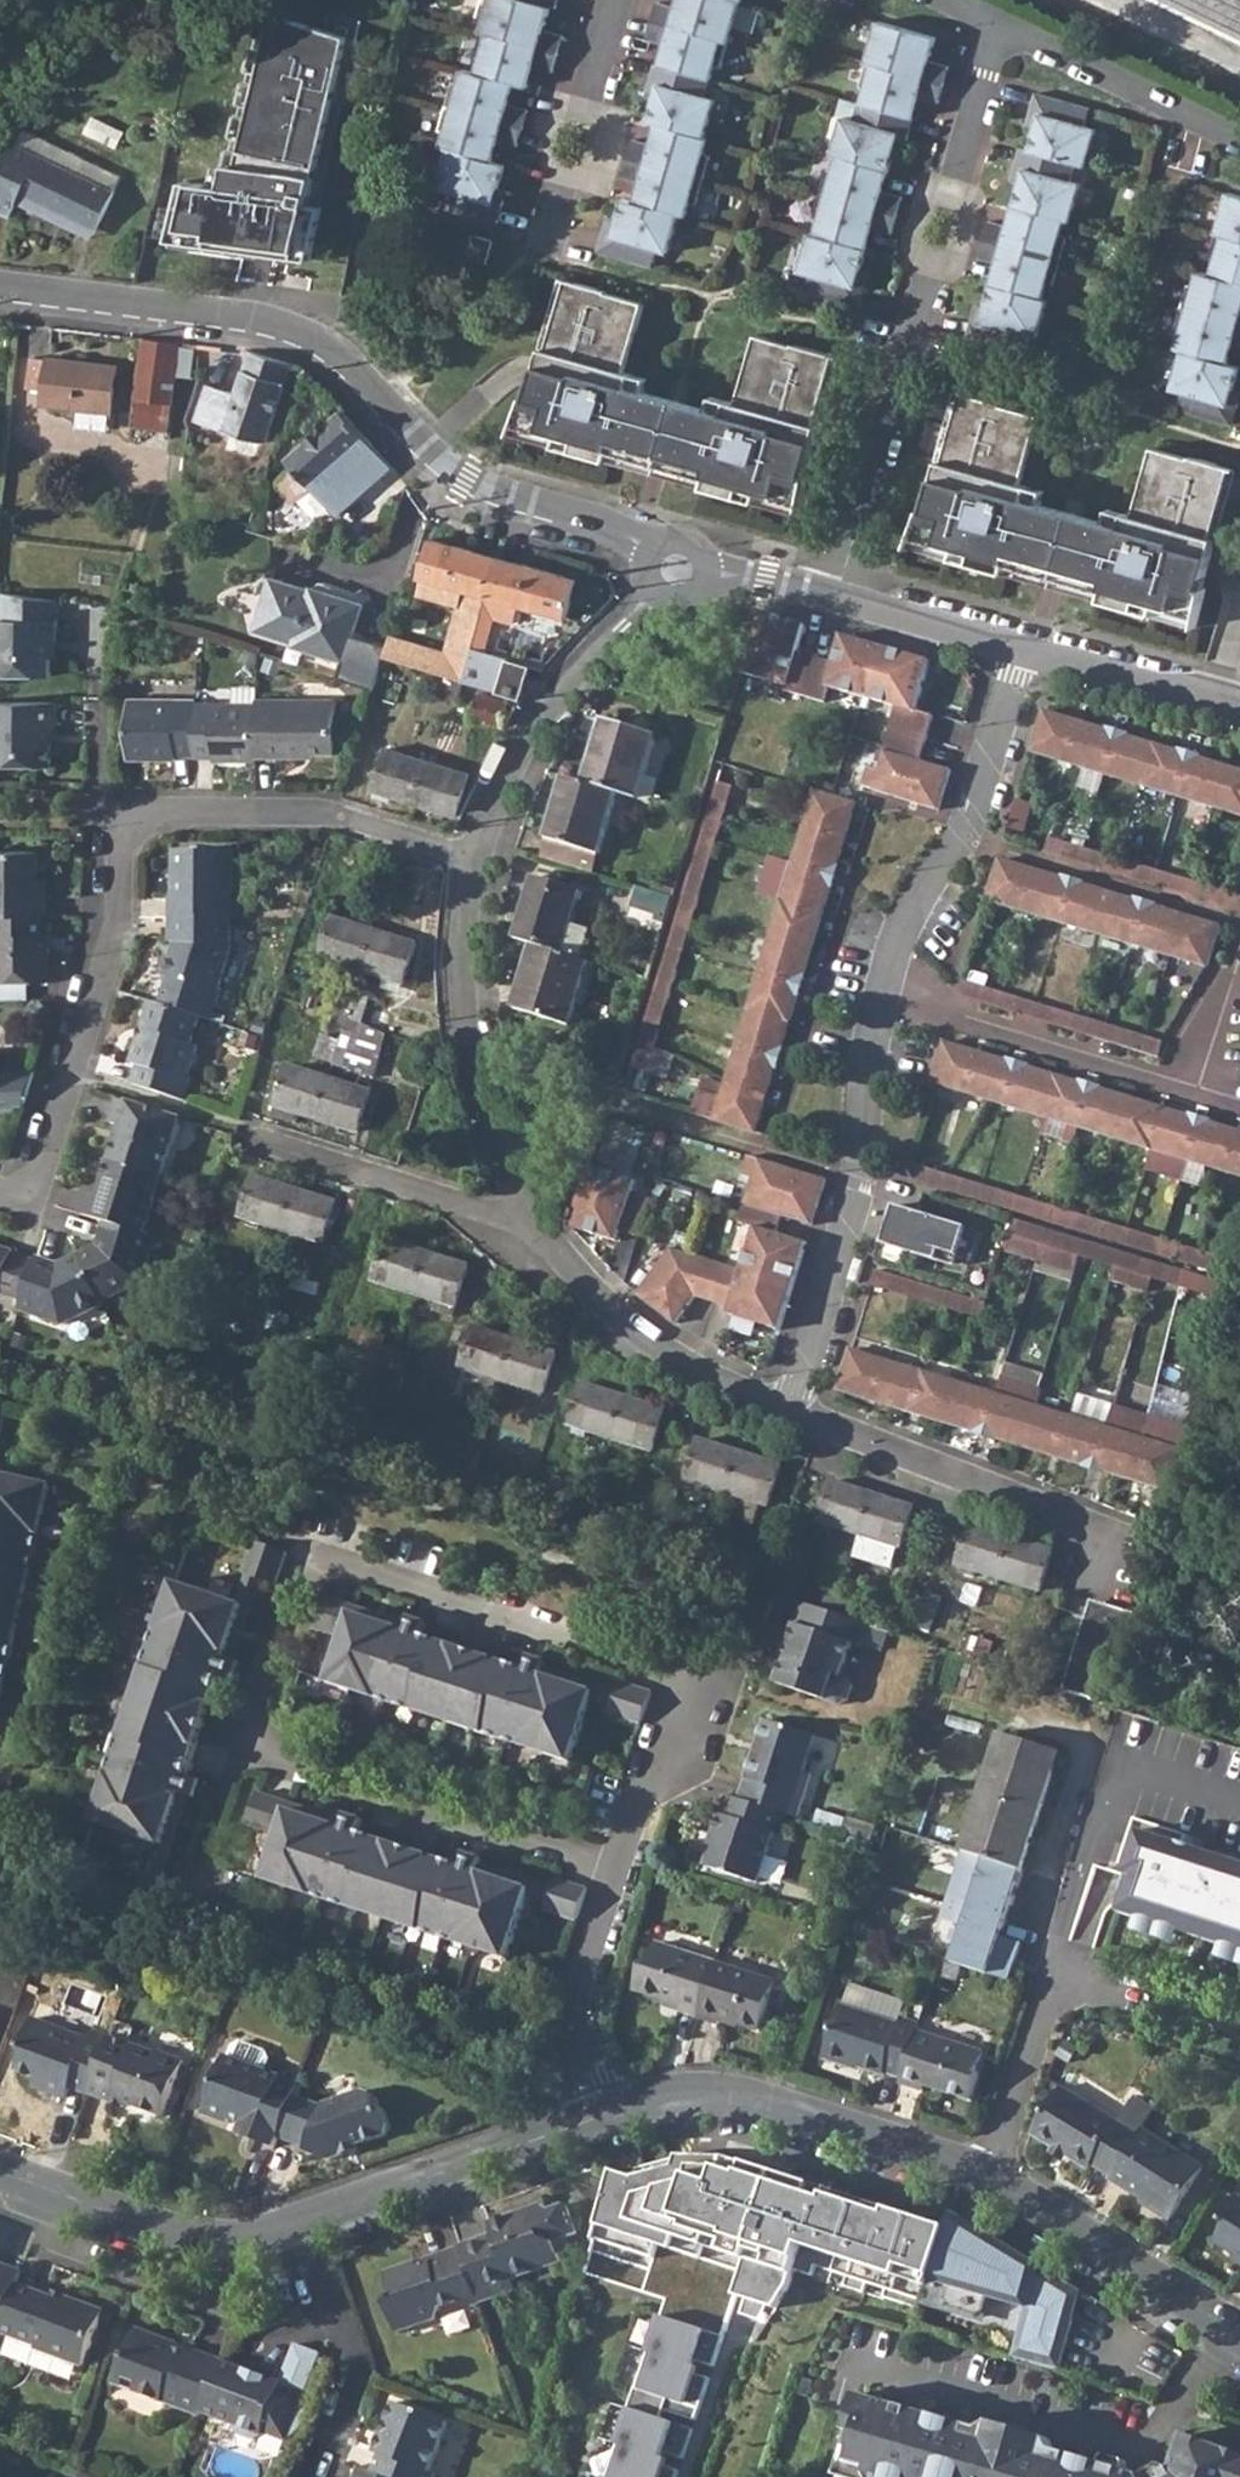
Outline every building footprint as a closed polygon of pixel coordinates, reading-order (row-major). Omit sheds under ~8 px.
[(558,54),(564,35),(545,30),(551,6),(529,0),(491,0),(482,31),(488,33),(558,54)] [(730,42),(741,0),(740,0),(679,0),(677,7),(658,2),(653,20),(730,42)] [(177,172),(167,240),(304,258),(312,192),(348,25),(281,8),(242,183),(177,172)] [(667,44),(661,64),(709,78),(712,79),(716,65),(723,66),(730,42),(653,20),(647,39),(667,44)] [(879,21),(868,62),(944,84),(949,67),(930,61),(937,37),(879,21)] [(515,83),(528,87),(535,67),(553,72),(558,54),(488,33),(477,72),(515,83)] [(867,89),(863,103),(914,118),(919,97),(939,103),(944,84),(868,62),(860,87),(867,89)] [(655,98),(649,121),(658,124),(704,137),(716,99),(704,96),(709,78),(661,64),(655,63),(649,85),(658,88),(655,98)] [(446,106),(523,128),(529,110),(509,104),(515,83),(477,72),(464,69),(459,84),(453,82),(446,106)] [(647,95),(655,98),(658,88),(649,85),(647,95)] [(1037,127),(1030,150),(1075,163),(1086,166),(1097,128),(1086,125),(1091,108),(1037,93),(1031,114),(1040,117),(1037,127)] [(833,154),(839,156),(889,170),(896,147),(899,137),(907,139),(914,118),(863,103),(860,102),(855,120),(845,117),(833,154)] [(449,148),(493,161),(499,141),(518,146),(523,128),(446,106),(440,130),(446,132),(442,146),(449,148)] [(1031,114),(1027,124),(1037,127),(1040,117),(1031,114)] [(125,132),(93,117),(85,132),(117,148),(125,132)] [(633,139),(628,157),(705,179),(712,155),(705,153),(709,138),(704,137),(658,124),(652,145),(633,139)] [(18,144),(114,191),(122,176),(26,128),(18,144)] [(896,147),(905,149),(907,139),(899,137),(896,147)] [(13,215),(20,201),(24,192),(98,229),(115,192),(114,191),(18,144),(15,142),(0,173),(0,209),(13,215)] [(444,207),(499,222),(505,200),(496,197),(499,188),(505,164),(493,161),(449,148),(438,187),(449,190),(444,207)] [(1020,182),(1014,206),(1065,220),(1070,221),(1081,183),(1071,181),(1075,163),(1030,150),(1021,148),(1015,170),(1023,172),(1020,182)] [(828,169),(821,193),(897,215),(902,197),(883,192),(889,170),(839,156),(835,171),(828,169)] [(636,202),(680,214),(687,216),(691,201),(698,203),(705,179),(628,157),(622,176),(642,181),(636,202)] [(1012,179),(1020,182),(1023,172),(1015,170),(1012,179)] [(496,197),(505,200),(507,191),(499,188),(496,197)] [(20,201),(94,237),(98,229),(24,192),(20,201)] [(1217,234),(1239,240),(1239,195),(1229,192),(1217,234)] [(821,219),(816,234),(867,248),(873,228),(892,234),(897,215),(821,193),(814,217),(821,219)] [(599,251),(653,266),(659,249),(669,252),(680,214),(636,202),(623,198),(617,222),(614,232),(605,229),(599,251)] [(988,221),(983,239),(1060,261),(1067,237),(1061,235),(1065,220),(1014,206),(1008,226),(988,221)] [(605,229),(614,232),(617,222),(608,219),(605,229)] [(811,273),(806,291),(861,306),(867,285),(858,282),(861,272),(867,248),(816,234),(811,232),(800,270),(811,273)] [(467,258),(486,264),(493,240),(473,234),(467,258)] [(1217,234),(1210,258),(1216,260),(1212,274),(1239,282),(1239,240),(1217,234)] [(998,263),(992,284),(1042,298),(1047,283),(1052,285),(1060,261),(983,239),(978,257),(998,263)] [(1239,324),(1239,282),(1212,274),(1199,271),(1195,286),(1189,284),(1182,308),(1239,324)] [(858,282),(867,285),(870,275),(861,272),(858,282)] [(626,371),(645,303),(608,293),(567,280),(547,349),(543,348),(531,398),(527,396),(517,424),(576,441),(574,451),(609,461),(611,451),(627,455),(707,478),(704,488),(739,497),(742,488),(802,505),(808,476),(805,475),(819,426),(815,425),(835,356),(757,334),(738,403),(729,401),(727,409),(711,405),(710,409),(646,391),(647,387),(631,382),(634,374),(626,371)] [(973,315),(967,336),(1022,352),(1027,334),(1038,337),(1048,300),(1042,298),(992,284),(985,307),(982,317),(973,315)] [(976,304),(973,315),(982,317),(985,307),(976,304)] [(1184,351),(1228,363),(1234,342),(1239,344),(1239,324),(1182,308),(1175,332),(1181,334),(1177,349),(1184,351)] [(136,398),(173,403),(177,377),(181,346),(181,342),(145,338),(136,398)] [(181,346),(177,377),(193,379),(196,348),(181,346)] [(195,420),(266,443),(292,364),(250,351),(237,394),(207,384),(195,420)] [(1233,424),(1239,402),(1230,399),(1233,390),(1239,368),(1239,367),(1228,363),(1184,351),(1173,388),(1183,391),(1178,409),(1233,424)] [(82,407),(80,426),(111,429),(117,373),(99,371),(100,364),(33,357),(30,388),(47,390),(46,403),(82,407)] [(649,378),(634,374),(631,382),(647,387),(649,378)] [(1239,402),(1239,400),(1239,392),(1233,390),(1230,399),(1239,402)] [(1028,495),(1030,486),(1022,484),(1041,416),(963,392),(943,462),(940,461),(927,510),(923,509),(912,537),(973,554),(970,563),(1005,573),(1008,563),(1103,591),(1101,600),(1135,610),(1138,601),(1198,618),(1204,589),(1201,588),(1208,563),(1215,539),(1212,538),(1231,468),(1154,447),(1134,516),(1126,513),(1123,522),(1107,517),(1106,522),(1042,504),(1043,499),(1028,495)] [(727,409),(729,401),(713,396),(711,405),(727,409)] [(136,398),(132,426),(170,431),(173,403),(136,398)] [(289,460),(338,515),(393,466),(361,434),(343,412),(289,460)] [(576,441),(517,424),(513,433),(574,451),(576,441)] [(1043,499),(1046,490),(1030,486),(1028,495),(1043,499)] [(802,505),(742,488),(739,497),(800,514),(802,505)] [(1126,513),(1110,509),(1107,517),(1123,522),(1126,513)] [(973,554),(912,537),(909,546),(970,563),(973,554)] [(453,651),(472,656),(499,557),(435,539),(419,595),(459,607),(449,644),(453,651)] [(472,656),(465,681),(499,691),(510,660),(497,656),(495,664),(481,660),(487,641),(490,642),(496,618),(514,623),(520,604),(567,616),(577,578),(499,557),(472,656)] [(296,642),(295,645),(346,661),(364,605),(349,599),(351,592),(321,582),(313,587),(312,591),(272,579),(256,630),(296,642)] [(51,676),(51,639),(57,639),(58,600),(4,591),(4,619),(0,619),(0,676),(51,676)] [(1196,628),(1198,618),(1138,601),(1135,610),(1196,628)] [(785,691),(804,697),(816,659),(798,654),(805,625),(797,623),(775,617),(760,612),(742,673),(787,685),(785,691)] [(804,697),(824,703),(828,688),(871,700),(886,648),(882,647),(865,642),(846,637),(842,635),(835,664),(816,659),(804,697)] [(386,656),(432,671),(435,659),(432,650),(391,637),(386,656)] [(465,681),(472,656),(453,651),(449,644),(446,654),(432,650),(435,659),(432,671),(439,673),(452,677),(464,681),(465,681)] [(891,729),(928,739),(934,714),(917,709),(930,660),(886,648),(871,700),(897,707),(891,729)] [(499,691),(521,698),(531,667),(510,660),(499,691)] [(433,693),(446,697),(452,677),(439,673),(433,693)] [(446,697),(458,700),(464,681),(452,677),(446,697)] [(502,726),(510,701),(480,692),(472,717),(483,720),(502,726)] [(197,756),(197,703),(197,698),(130,698),(130,760),(178,760),(178,756),(197,756)] [(337,754),(337,699),(258,698),(258,704),(257,757),(297,758),(297,753),(337,754)] [(47,726),(57,726),(58,702),(0,702),(0,766),(52,766),(52,743),(47,743),(47,726)] [(197,756),(215,756),(215,759),(257,760),(257,757),(258,704),(197,703),(197,756)] [(1033,752),(1088,769),(1094,749),(1076,743),(1083,723),(1045,711),(1033,752)] [(604,719),(585,784),(618,793),(637,799),(645,775),(657,734),(604,719)] [(1088,769),(1106,774),(1119,734),(1083,723),(1076,743),(1094,749),(1088,769)] [(864,788),(939,810),(952,769),(922,761),(928,739),(891,729),(880,770),(869,767),(864,788)] [(1119,734),(1106,774),(1142,785),(1154,745),(1119,734)] [(1154,745),(1142,785),(1179,796),(1191,755),(1154,745)] [(376,789),(416,801),(427,760),(426,759),(389,747),(376,789)] [(1191,755),(1179,796),(1216,808),(1228,767),(1191,755)] [(416,801),(457,815),(470,773),(427,760),(416,801)] [(1216,808),(1239,815),(1239,770),(1228,767),(1216,808)] [(645,775),(637,799),(651,803),(658,779),(645,775)] [(565,777),(547,839),(600,854),(618,793),(585,784),(565,777)] [(725,817),(734,786),(719,781),(709,812),(725,817)] [(840,859),(857,804),(832,796),(817,792),(805,829),(825,835),(820,853),(840,859)] [(1010,828),(1024,833),(1033,805),(1018,800),(1010,828)] [(702,837),(718,841),(725,817),(709,812),(704,830),(702,837)] [(794,865),(834,878),(840,859),(820,853),(825,835),(805,829),(794,865)] [(712,859),(718,841),(702,837),(697,854),(712,859)] [(1046,852),(1063,858),(1067,843),(1050,838),(1046,852)] [(542,857),(594,873),(600,854),(547,839),(542,857)] [(1063,858),(1081,863),(1085,849),(1067,843),(1063,858)] [(171,898),(171,918),(231,919),(239,919),(239,898),(232,898),(232,849),(201,849),(201,851),(175,852),(174,898),(171,898)] [(1081,863),(1099,869),(1103,854),(1085,849),(1081,863)] [(40,850),(0,850),(0,914),(43,915),(47,915),(47,893),(40,893),(40,850)] [(707,878),(712,859),(697,854),(691,873),(707,878)] [(1099,869),(1116,874),(1120,859),(1103,854),(1099,869)] [(988,900),(1043,916),(1049,896),(1031,890),(1037,870),(1000,859),(988,900)] [(1116,874),(1133,879),(1137,865),(1120,859),(1116,874)] [(823,913),(834,878),(794,865),(783,901),(823,913)] [(1137,865),(1133,879),(1152,885),(1157,870),(1137,865)] [(1043,916),(1061,922),(1074,882),(1037,870),(1031,890),(1049,896),(1043,916)] [(1152,885),(1171,891),(1176,876),(1157,870),(1152,885)] [(701,897),(707,878),(691,873),(685,893),(701,897)] [(535,876),(516,940),(534,945),(582,959),(591,930),(579,926),(584,910),(576,907),(581,890),(535,876)] [(1171,891),(1189,896),(1193,882),(1176,876),(1171,891)] [(1061,922),(1098,933),(1111,892),(1074,882),(1061,922)] [(1189,896),(1206,901),(1211,887),(1193,882),(1189,896)] [(638,886),(632,906),(667,916),(674,897),(638,886)] [(1206,901),(1226,907),(1230,892),(1211,887),(1206,901)] [(1098,933),(1134,944),(1148,904),(1111,892),(1098,933)] [(1239,911),(1239,895),(1230,892),(1226,907),(1239,911)] [(696,914),(701,897),(685,893),(680,910),(696,914)] [(812,951),(823,913),(783,901),(772,938),(812,951)] [(1134,944),(1172,955),(1185,915),(1148,904),(1134,944)] [(690,931),(696,914),(680,910),(675,927),(690,931)] [(26,981),(50,982),(51,933),(43,933),(43,915),(0,914),(0,981),(26,981)] [(1185,915),(1172,955),(1209,966),(1222,926),(1185,915)] [(217,994),(231,951),(231,919),(171,918),(171,943),(178,945),(166,978),(171,979),(162,1005),(200,1017),(212,1021),(220,994),(217,994)] [(322,961),(363,973),(376,932),(334,919),(322,961)] [(685,951),(690,931),(675,927),(669,946),(685,951)] [(404,985),(416,944),(376,932),(363,973),(404,985)] [(801,987),(812,951),(772,938),(760,974),(801,987)] [(515,1009),(570,1027),(589,962),(582,959),(534,945),(515,1009)] [(679,970),(685,951),(669,946),(663,966),(679,970)] [(673,988),(679,970),(663,966),(658,984),(673,988)] [(789,1025),(801,987),(760,974),(749,1012),(789,1025)] [(26,999),(26,981),(0,981),(0,999),(26,999)] [(975,1000),(981,1002),(985,987),(963,981),(961,987),(969,999),(975,1000)] [(669,1004),(673,988),(658,984),(653,1000),(669,1004)] [(981,1002),(997,1007),(1002,993),(985,987),(981,1002)] [(338,1009),(351,1013),(356,995),(344,991),(339,1005),(338,1009)] [(1012,1012),(1015,1013),(1019,998),(1002,993),(997,1007),(1012,1012)] [(356,995),(351,1013),(364,1017),(370,998),(356,995)] [(1015,1013),(1031,1018),(1036,1003),(1019,998),(1015,1013)] [(662,1023),(669,1004),(653,1000),(647,1018),(662,1023)] [(322,1023),(345,1031),(351,1013),(338,1009),(339,1005),(331,1003),(329,1001),(322,1023)] [(133,1085),(184,1100),(190,1081),(187,1080),(198,1047),(191,1044),(200,1017),(162,1005),(151,1002),(132,1064),(139,1066),(133,1085)] [(1050,1023),(1052,1024),(1057,1009),(1036,1003),(1031,1018),(1050,1023)] [(1052,1024),(1070,1029),(1074,1015),(1057,1009),(1052,1024)] [(779,1059),(789,1025),(749,1012),(738,1047),(779,1059)] [(335,1063),(374,1077),(387,1034),(362,1023),(364,1017),(351,1013),(345,1031),(342,1041),(335,1063)] [(1074,1015),(1070,1029),(1087,1035),(1091,1020),(1074,1015)] [(640,1044),(655,1049),(662,1023),(647,1018),(645,1026),(640,1044)] [(1091,1020),(1087,1035),(1090,1035),(1104,1040),(1108,1025),(1091,1020)] [(1117,1044),(1125,1046),(1129,1031),(1108,1025),(1104,1040),(1117,1044)] [(1125,1046),(1142,1052),(1147,1036),(1129,1031),(1125,1046)] [(335,1063),(342,1041),(324,1035),(317,1057),(335,1063)] [(1142,1052),(1159,1057),(1160,1054),(1164,1042),(1147,1036),(1142,1052)] [(932,1082),(988,1099),(994,1079),(976,1073),(982,1053),(945,1042),(932,1082)] [(635,1060),(672,1071),(676,1055),(655,1049),(640,1044),(635,1060)] [(738,1047),(727,1082),(747,1089),(753,1071),(773,1077),(779,1059),(738,1047)] [(0,1052),(0,1106),(2,1108),(15,1107),(17,1104),(25,1104),(35,1071),(1,1073),(0,1052)] [(988,1099),(1007,1105),(1018,1064),(982,1053),(976,1073),(994,1079),(988,1099)] [(632,1069),(669,1080),(672,1071),(635,1060),(632,1069)] [(1007,1105),(1042,1115),(1054,1075),(1018,1064),(1007,1105)] [(276,1106),(316,1119),(329,1078),(288,1065),(276,1106)] [(700,1091),(693,1114),(716,1120),(756,1133),(773,1077),(753,1071),(747,1089),(727,1082),(722,1099),(700,1091)] [(1046,1117),(1041,1134),(1074,1143),(1079,1126),(1091,1085),(1054,1075),(1042,1115),(1046,1117)] [(316,1119),(357,1132),(371,1091),(329,1078),(316,1119)] [(1079,1126),(1115,1137),(1128,1097),(1091,1085),(1079,1126)] [(1115,1137),(1152,1149),(1164,1108),(1128,1097),(1115,1137)] [(121,1126),(111,1160),(162,1176),(179,1118),(118,1099),(111,1123),(121,1126)] [(1152,1149),(1146,1170),(1182,1181),(1188,1159),(1200,1119),(1164,1108),(1152,1149)] [(1188,1159),(1207,1165),(1213,1144),(1231,1150),(1237,1129),(1200,1119),(1188,1159)] [(1239,1175),(1239,1130),(1237,1129),(1231,1150),(1213,1144),(1207,1165),(1239,1175)] [(753,1180),(745,1205),(812,1225),(826,1180),(748,1156),(742,1177),(753,1180)] [(105,1222),(144,1234),(162,1176),(111,1160),(100,1194),(89,1191),(82,1215),(105,1222)] [(916,1181),(926,1184),(930,1169),(909,1163),(908,1165),(916,1181)] [(591,1167),(572,1227),(578,1230),(618,1242),(622,1231),(640,1237),(651,1199),(634,1194),(638,1181),(591,1167)] [(926,1184),(943,1189),(947,1174),(930,1169),(926,1184)] [(943,1189),(960,1194),(964,1180),(947,1174),(943,1189)] [(282,1230),(295,1189),(254,1176),(242,1218),(282,1230)] [(978,1200),(983,1185),(964,1180),(960,1194),(978,1200)] [(978,1200),(996,1205),(1000,1190),(983,1185),(978,1200)] [(282,1230),(323,1243),(336,1202),(295,1189),(282,1230)] [(996,1205),(1013,1210),(1017,1196),(1000,1190),(996,1205)] [(1017,1196),(1013,1210),(1031,1215),(1035,1201),(1017,1196)] [(1031,1215),(1050,1222),(1054,1206),(1035,1201),(1031,1215)] [(742,1270),(794,1287),(807,1243),(812,1225),(745,1205),(739,1224),(755,1229),(742,1270)] [(884,1244),(956,1266),(968,1227),(896,1206),(884,1244)] [(1050,1222),(1069,1227),(1074,1212),(1054,1206),(1050,1222)] [(1069,1227),(1086,1232),(1091,1217),(1074,1212),(1069,1227)] [(1086,1232),(1104,1238),(1108,1223),(1091,1217),(1086,1232)] [(1001,1250),(1038,1261),(1038,1259),(1047,1229),(1011,1218),(1001,1250)] [(78,1255),(102,1302),(141,1282),(155,1237),(144,1234),(105,1222),(98,1245),(78,1255)] [(1104,1238),(1123,1243),(1128,1229),(1108,1223),(1104,1238)] [(1038,1259),(1075,1270),(1079,1256),(1084,1240),(1047,1229),(1038,1259)] [(1123,1243),(1143,1249),(1147,1234),(1128,1229),(1123,1243)] [(1147,1234),(1143,1249),(1160,1255),(1165,1240),(1147,1234)] [(387,1240),(374,1281),(414,1294),(428,1253),(387,1240)] [(1079,1256),(1097,1261),(1102,1246),(1084,1240),(1079,1256)] [(1160,1255),(1177,1260),(1182,1245),(1165,1240),(1160,1255)] [(1177,1260),(1200,1266),(1204,1251),(1182,1245),(1177,1260)] [(1097,1261),(1116,1268),(1121,1251),(1102,1246),(1097,1261)] [(24,1302),(37,1261),(12,1254),(13,1250),(0,1247),(0,1294),(24,1302)] [(650,1304),(676,1324),(696,1296),(712,1301),(724,1265),(672,1248),(638,1295),(650,1304)] [(1112,1280),(1147,1293),(1151,1278),(1156,1262),(1121,1251),(1116,1268),(1112,1280)] [(1200,1266),(1217,1272),(1221,1257),(1204,1251),(1200,1266)] [(428,1253),(414,1294),(437,1301),(455,1307),(468,1266),(428,1253)] [(24,1302),(21,1311),(63,1325),(103,1305),(102,1302),(78,1255),(59,1265),(38,1258),(37,1261),(24,1302)] [(1038,1261),(1035,1271),(1072,1282),(1075,1270),(1038,1259),(1038,1261)] [(1151,1278),(1193,1290),(1198,1275),(1184,1271),(1156,1262),(1151,1278)] [(729,1315),(780,1330),(794,1287),(742,1270),(724,1265),(712,1301),(731,1307),(729,1315)] [(871,1286),(890,1291),(895,1276),(876,1270),(871,1286)] [(1236,1303),(1239,1290),(1239,1288),(1198,1275),(1193,1290),(1236,1303)] [(890,1291),(909,1297),(913,1282),(895,1276),(890,1291)] [(913,1282),(909,1297),(926,1302),(931,1287),(913,1282)] [(926,1302),(945,1308),(950,1292),(931,1287),(926,1302)] [(945,1308),(963,1313),(968,1298),(950,1292),(945,1308)] [(963,1313),(982,1319),(987,1303),(968,1298),(963,1313)] [(452,1318),(455,1307),(437,1301),(434,1312),(452,1318)] [(240,1322),(252,1326),(259,1307),(246,1303),(240,1322)] [(266,1331),(276,1334),(281,1314),(259,1307),(252,1326),(266,1331)] [(214,1340),(260,1354),(266,1331),(252,1326),(240,1322),(223,1317),(214,1340)] [(455,1390),(494,1402),(501,1381),(503,1381),(515,1340),(475,1327),(455,1390)] [(503,1381),(543,1394),(555,1353),(515,1340),(503,1381)] [(384,1347),(378,1366),(391,1370),(397,1351),(384,1347)] [(840,1390),(895,1407),(901,1387),(883,1381),(890,1361),(852,1349),(840,1390)] [(397,1351),(391,1370),(404,1374),(409,1355),(397,1351)] [(895,1407),(913,1412),(926,1372),(890,1361),(883,1381),(901,1387),(895,1407)] [(985,1435),(1023,1446),(1035,1405),(1044,1375),(1007,1363),(998,1393),(985,1435)] [(913,1412),(951,1424),(964,1383),(926,1372),(913,1412)] [(951,1424),(985,1435),(998,1393),(965,1383),(964,1383),(951,1424)] [(611,1437),(624,1396),(584,1384),(572,1425),(611,1437)] [(1058,1456),(1094,1468),(1113,1405),(1079,1395),(1073,1416),(1070,1415),(1058,1456)] [(652,1450),(666,1409),(624,1396),(611,1437),(652,1450)] [(1023,1446),(1058,1456),(1070,1415),(1038,1405),(1035,1405),(1023,1446)] [(1094,1468),(1114,1474),(1120,1453),(1138,1459),(1152,1416),(1150,1416),(1113,1405),(1094,1468)] [(1114,1474),(1168,1490),(1182,1449),(1189,1427),(1152,1416),(1138,1459),(1120,1453),(1114,1474)] [(728,1494),(740,1452),(700,1439),(687,1481),(728,1494)] [(768,1506),(781,1465),(740,1452),(728,1494),(741,1498),(762,1504),(768,1506)] [(475,1471),(469,1490),(481,1494),(487,1474),(475,1471)] [(53,1486),(0,1475),(0,1722),(53,1486)] [(861,1535),(874,1494),(841,1482),(833,1481),(820,1522),(861,1535)] [(900,1547),(901,1548),(914,1507),(907,1504),(874,1494),(861,1535),(862,1535),(900,1547)] [(756,1524),(762,1504),(741,1498),(735,1518),(756,1524)] [(571,1524),(584,1529),(590,1509),(578,1505),(571,1524)] [(584,1529),(596,1533),(603,1514),(590,1509),(584,1529)] [(959,1565),(1000,1578),(1012,1537),(977,1526),(972,1524),(959,1565)] [(893,1569),(900,1547),(862,1535),(855,1557),(893,1569)] [(1012,1537),(1000,1578),(1040,1591),(1054,1550),(1042,1546),(1012,1537)] [(692,1565),(704,1569),(710,1550),(699,1547),(698,1547),(692,1565)] [(704,1569),(716,1574),(723,1555),(710,1550),(704,1569)] [(188,1777),(222,1675),(235,1680),(241,1662),(235,1660),(228,1657),(245,1606),(238,1603),(175,1583),(95,1823),(158,1844),(165,1846),(183,1794),(190,1797),(195,1799),(198,1790),(201,1781),(188,1777)] [(836,1614),(842,1595),(830,1591),(824,1610),(836,1614)] [(934,1630),(942,1599),(924,1594),(915,1625),(934,1630)] [(848,1618),(855,1600),(842,1595),(836,1614),(848,1618)] [(525,1669),(423,1637),(428,1623),(419,1618),(410,1618),(405,1631),(356,1615),(359,1608),(336,1599),(324,1596),(313,1629),(345,1639),(331,1684),(571,1761),(592,1699),(594,1692),(542,1675),(544,1668),(547,1661),(538,1658),(529,1656),(525,1669)] [(1106,1707),(1136,1614),(1109,1605),(1097,1602),(1069,1693),(1106,1707)] [(842,1675),(852,1644),(861,1647),(868,1625),(848,1618),(836,1614),(824,1610),(803,1603),(777,1684),(840,1705),(849,1701),(854,1687),(850,1678),(842,1675)] [(968,1637),(961,1656),(974,1661),(980,1642),(968,1637)] [(974,1661),(987,1665),(993,1646),(980,1642),(974,1661)] [(617,1692),(544,1668),(542,1675),(594,1692),(592,1699),(612,1706),(617,1692)] [(650,1705),(652,1692),(620,1682),(617,1692),(612,1706),(609,1714),(641,1724),(650,1705)] [(804,1773),(816,1736),(765,1720),(739,1800),(787,1815),(799,1819),(813,1776),(804,1773)] [(1002,1733),(965,1851),(1022,1870),(1039,1810),(1060,1752),(1002,1733)] [(164,1877),(190,1797),(183,1794),(165,1846),(158,1844),(149,1872),(164,1877)] [(530,1889),(478,1872),(480,1865),(482,1859),(472,1856),(465,1853),(461,1866),(359,1834),(363,1820),(356,1817),(346,1815),(342,1828),(292,1812),(295,1805),(260,1794),(249,1825),(281,1836),(267,1881),(508,1958),(527,1896),(530,1889)] [(707,1867),(759,1883),(775,1833),(781,1835),(787,1815),(739,1800),(729,1796),(723,1815),(720,1814),(714,1833),(718,1834),(707,1867)] [(1140,1830),(1125,1875),(1132,1877),(1121,1913),(1143,1920),(1145,1912),(1185,1925),(1183,1933),(1226,1947),(1228,1939),(1239,1943),(1239,1861),(1185,1843),(1140,1830)] [(1021,1942),(1001,1935),(1022,1870),(965,1851),(944,1918),(962,1924),(950,1961),(1009,1979),(1021,1942)] [(552,1889),(480,1865),(478,1872),(530,1889),(527,1896),(548,1903),(552,1889)] [(578,1921),(588,1889),(556,1879),(552,1889),(548,1903),(545,1911),(578,1921)] [(1183,1933),(1185,1925),(1145,1912),(1143,1920),(1138,1932),(1179,1945),(1183,1933)] [(1228,1939),(1226,1947),(1222,1959),(1239,1965),(1239,1943),(1228,1939)] [(680,2010),(699,2017),(717,1964),(717,1963),(656,1943),(649,1966),(644,1964),(635,1989),(682,2004),(680,2010)] [(937,1974),(958,1980),(962,1967),(942,1960),(937,1974)] [(717,1964),(699,2017),(719,2023),(721,2017),(760,2030),(776,1983),(717,1964)] [(851,1986),(844,2006),(900,2024),(902,2017),(906,2004),(851,1986)] [(852,2062),(902,2078),(918,2030),(921,2023),(902,2017),(900,2024),(844,2006),(825,2059),(850,2067),(852,2062)] [(52,2094),(68,2099),(72,2088),(88,2094),(110,2036),(87,2027),(84,2037),(32,2018),(21,2048),(24,2054),(18,2071),(38,2079),(37,2083),(49,2088),(52,2094)] [(902,2078),(901,2084),(924,2091),(926,2085),(972,2100),(981,2073),(978,2072),(985,2052),(918,2030),(902,2078)] [(110,2036),(88,2094),(114,2103),(116,2099),(164,2116),(185,2062),(158,2051),(157,2054),(110,2036)] [(265,2050),(241,2041),(233,2045),(229,2057),(265,2071),(270,2058),(265,2050)] [(257,2141),(276,2148),(279,2138),(295,2096),(299,2084),(265,2071),(229,2057),(225,2056),(204,2114),(229,2124),(231,2120),(242,2124),(260,2131),(257,2141)] [(1093,2165),(1113,2177),(1143,2129),(1151,2116),(1130,2104),(1119,2122),(1062,2087),(1032,2134),(1090,2170),(1093,2165)] [(295,2096),(279,2138),(309,2148),(307,2151),(330,2160),(342,2156),(340,2152),(387,2134),(390,2126),(384,2109),(378,2111),(373,2094),(363,2090),(325,2104),(324,2107),(295,2096)] [(238,2134),(257,2141),(260,2131),(242,2124),(238,2134)] [(1141,2202),(1172,2220),(1205,2168),(1143,2129),(1113,2177),(1112,2179),(1143,2198),(1141,2202)] [(947,2224),(726,2154),(682,2153),(680,2157),(641,2168),(638,2175),(617,2170),(587,2273),(665,2295),(638,2386),(632,2406),(612,2476),(679,2476),(681,2468),(670,2464),(673,2453),(686,2457),(695,2426),(665,2417),(671,2397),(702,2406),(711,2376),(701,2373),(704,2360),(716,2363),(737,2292),(747,2295),(743,2311),(771,2319),(791,2283),(795,2270),(832,2281),(835,2270),(849,2274),(846,2285),(867,2291),(870,2281),(890,2286),(887,2296),(923,2306),(927,2293),(947,2224)] [(1237,2196),(1221,2222),(1226,2225),(1216,2243),(1239,2258),(1239,2198),(1237,2196)] [(460,2247),(480,2303),(515,2291),(511,2279),(561,2262),(558,2254),(565,2252),(569,2245),(567,2238),(577,2234),(567,2205),(550,2211),(544,2208),(535,2211),(533,2208),(490,2223),(494,2235),(460,2247)] [(1026,2258),(1009,2251),(997,2247),(1000,2242),(953,2213),(947,2224),(927,2293),(933,2295),(932,2299),(937,2307),(972,2317),(980,2312),(985,2295),(1027,2307),(1013,2357),(1058,2370),(1076,2304),(1072,2295),(1063,2286),(1038,2278),(1026,2258)] [(386,2300),(398,2334),(435,2320),(441,2308),(459,2301),(472,2307),(480,2303),(460,2247),(428,2258),(431,2262),(418,2266),(417,2262),(385,2273),(393,2297),(386,2300)] [(17,2285),(22,2272),(0,2264),(0,2326),(2,2327),(17,2285)] [(85,2367),(105,2311),(64,2297),(63,2301),(17,2285),(2,2327),(0,2331),(0,2332),(85,2367)] [(141,2393),(202,2416),(203,2413),(222,2361),(192,2349),(189,2353),(176,2348),(178,2344),(137,2329),(120,2375),(144,2384),(141,2393)] [(306,2392),(320,2354),(296,2344),(281,2382),(222,2361),(203,2413),(237,2426),(241,2434),(255,2439),(264,2436),(265,2432),(290,2442),(307,2418),(306,2397),(308,2393),(306,2392)] [(116,2384),(141,2393),(144,2384),(120,2375),(116,2384)] [(1072,2455),(1055,2450),(1045,2455),(1040,2446),(1030,2443),(1023,2432),(1013,2428),(993,2422),(982,2429),(919,2411),(911,2416),(893,2410),(895,2404),(880,2400),(860,2394),(838,2467),(869,2476),(870,2476),(1066,2476),(1072,2455)] [(375,2472),(388,2476),(436,2476),(437,2474),(431,2472),(449,2423),(395,2402),(376,2454),(381,2455),(375,2472)] [(919,2411),(895,2404),(893,2410),(911,2416),(919,2411)] [(1055,2450),(1049,2439),(1023,2432),(1030,2443),(1040,2446),(1045,2455),(1055,2450)] [(1186,2435),(1174,2469),(1167,2473),(1160,2476),(1239,2476),(1239,2454),(1186,2435)] [(1139,2473),(1072,2455),(1066,2476),(1141,2476),(1139,2473)] [(375,2472),(374,2472),(358,2466),(354,2476),(388,2476),(375,2472)]
